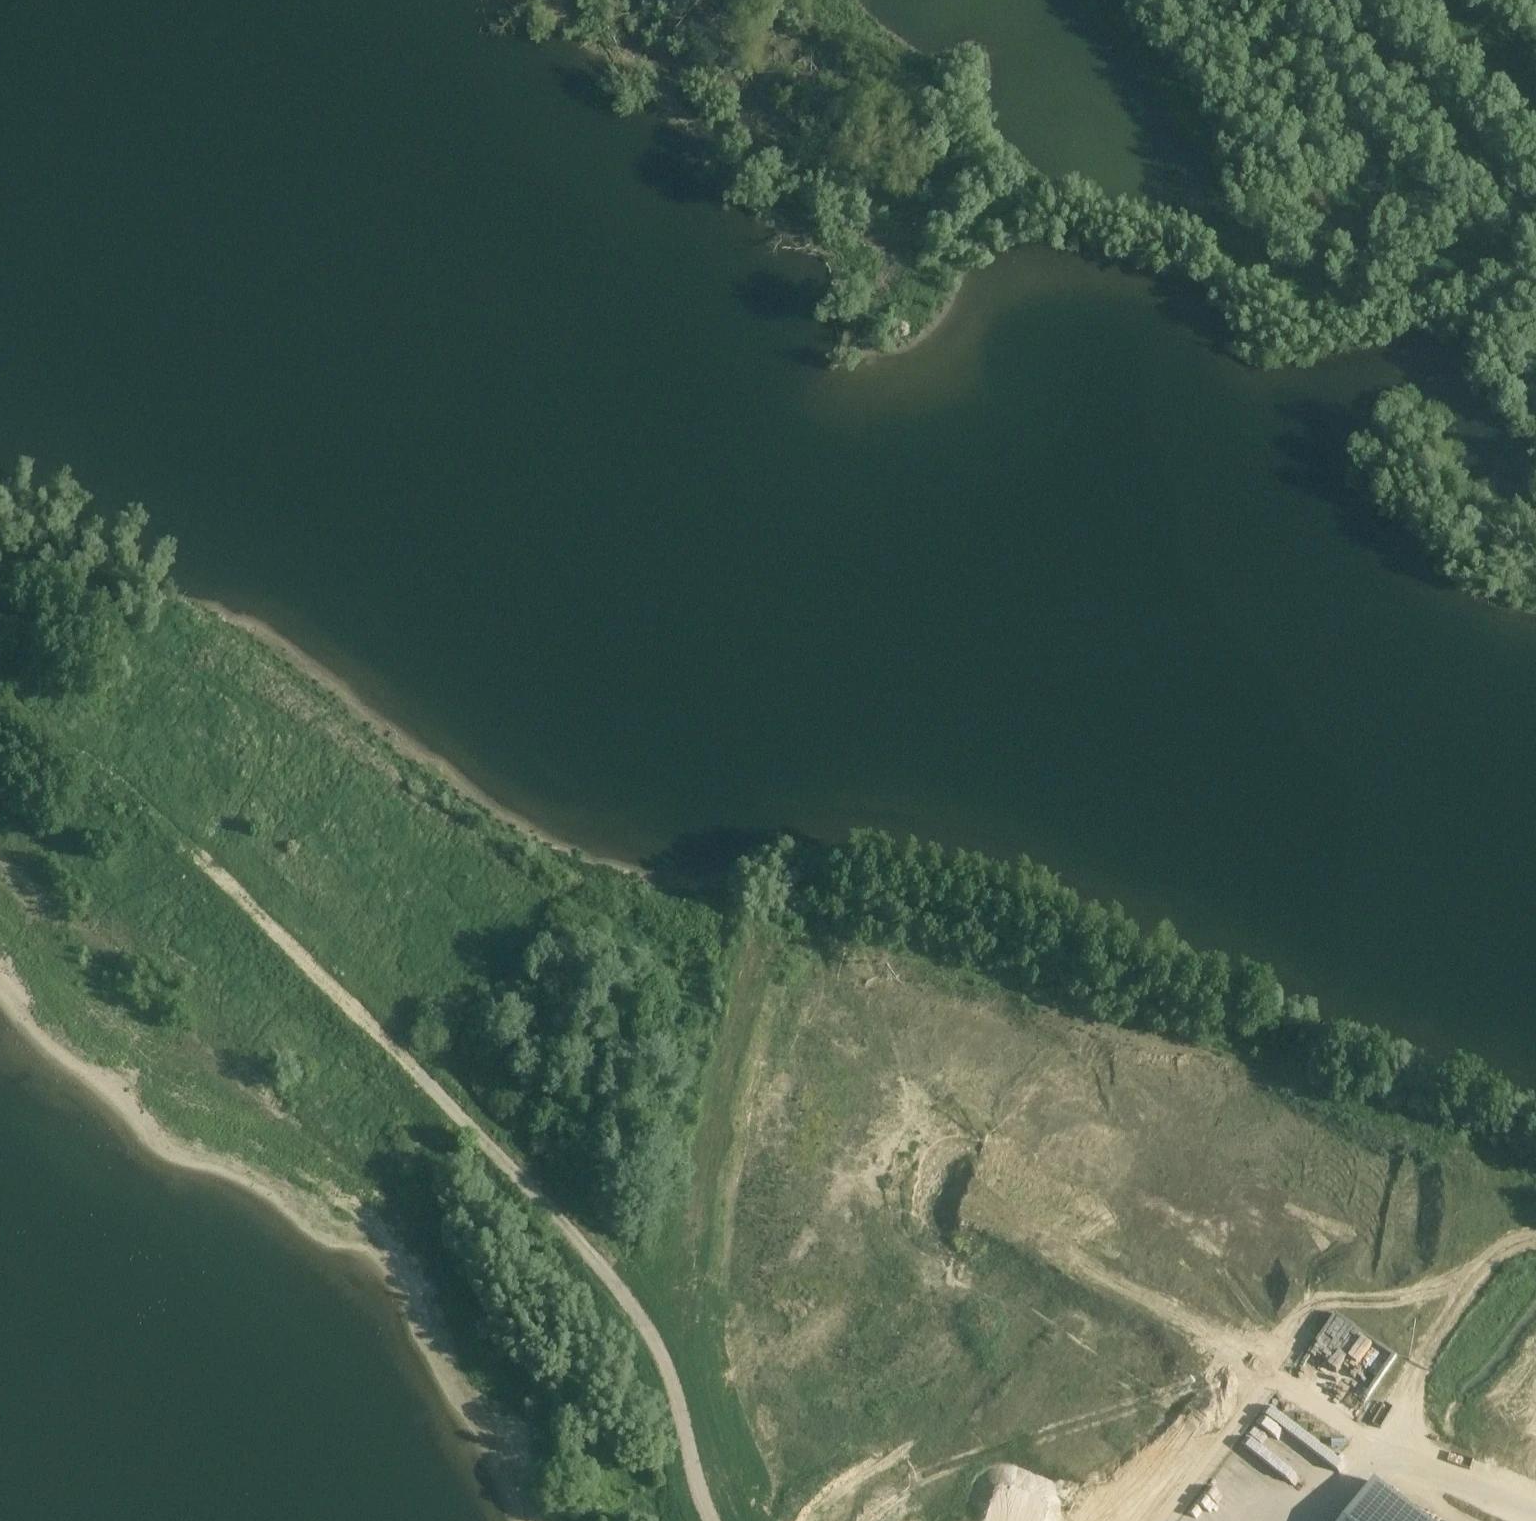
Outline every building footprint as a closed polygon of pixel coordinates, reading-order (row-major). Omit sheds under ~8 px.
[(1324,1463),(1333,1450),(1270,1405),(1248,1436),(1326,1493),(1339,1475),(1324,1463)] [(1346,1520),(1426,1520),(1375,1482),(1346,1520)]
